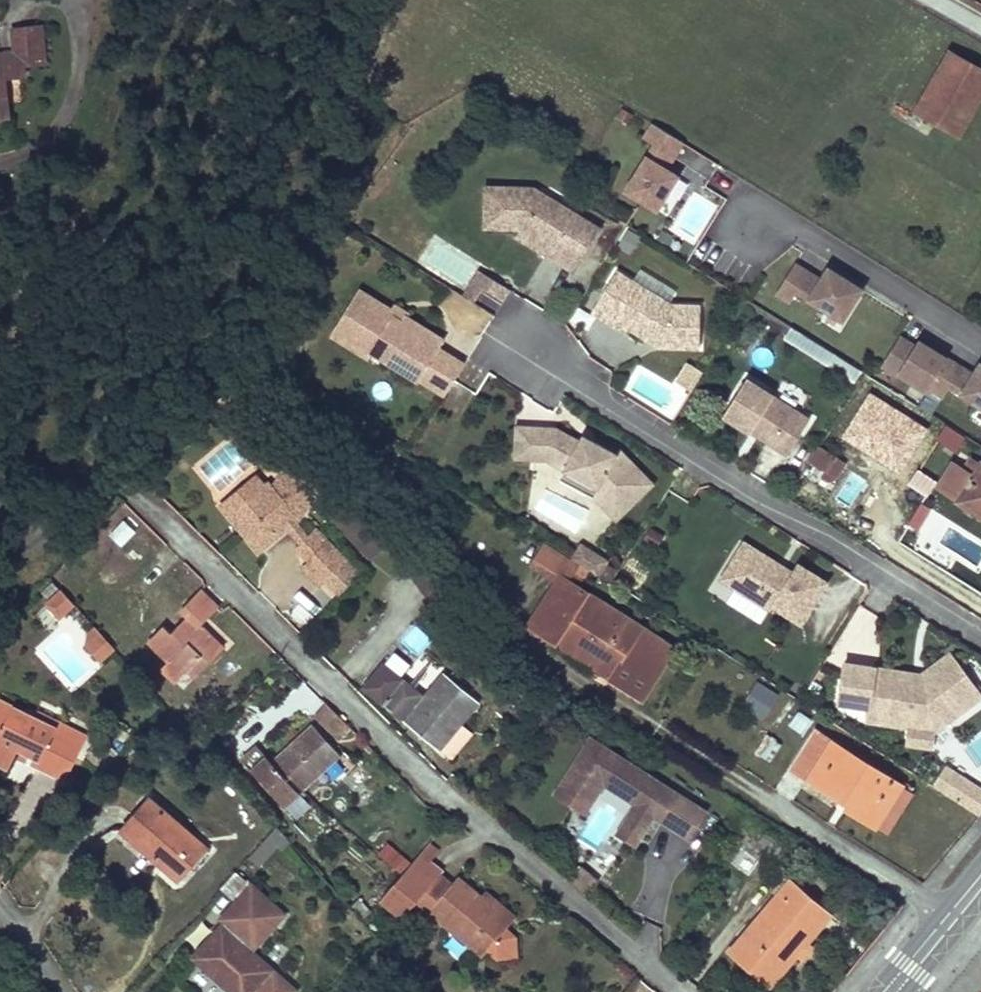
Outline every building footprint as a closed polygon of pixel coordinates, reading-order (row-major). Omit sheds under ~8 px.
[(13,29),(16,53),(16,54),(22,59),(22,64),(24,64),(44,63),(40,26),(13,29)] [(980,99),(980,68),(949,50),(914,111),(960,136),(980,99)] [(22,59),(16,54),(16,53),(0,54),(0,67),(1,77),(5,76),(5,78),(25,76),(24,64),(22,64),(22,59)] [(5,78),(5,76),(1,77),(0,77),(0,118),(9,117),(5,78)] [(653,146),(624,194),(658,214),(680,178),(669,172),(686,145),(651,123),(641,139),(653,146)] [(567,226),(574,213),(533,188),(486,187),(485,227),(521,228),(522,228),(553,247),(548,255),(575,271),(593,242),(567,226)] [(593,242),(601,229),(574,213),(567,226),(593,242)] [(553,247),(522,228),(521,228),(517,236),(548,255),(553,247)] [(796,260),(774,295),(802,312),(807,303),(848,328),(871,291),(829,264),(821,276),(796,260)] [(618,266),(590,311),(657,352),(703,352),(702,301),(674,301),(618,266)] [(482,287),(489,277),(481,273),(475,282),(482,287)] [(510,290),(489,277),(482,287),(503,300),(510,290)] [(438,347),(443,339),(407,316),(406,316),(402,321),(395,317),(397,313),(392,310),(360,290),(348,309),(363,319),(350,339),(371,352),(417,381),(418,378),(445,395),(464,364),(438,347)] [(482,330),(492,314),(471,300),(460,317),(482,330)] [(407,316),(409,313),(395,305),(392,310),(397,313),(395,317),(402,321),(406,316),(407,316)] [(350,339),(363,319),(348,309),(332,335),(368,358),(371,352),(350,339)] [(862,371),(791,327),(784,338),(855,381),(862,371)] [(880,367),(945,404),(951,395),(980,412),(980,361),(979,360),(972,373),(900,331),(880,367)] [(687,363),(680,379),(693,385),(700,368),(687,363)] [(747,378),(721,419),(787,460),(813,419),(747,378)] [(655,484),(620,449),(617,453),(596,442),(593,447),(580,440),(556,427),(515,425),(513,459),(548,461),(548,462),(549,462),(553,454),(568,462),(564,470),(599,489),(624,514),(655,484)] [(955,450),(963,437),(946,426),(938,439),(955,450)] [(593,447),(596,442),(583,435),(580,440),(593,447)] [(844,462),(819,447),(810,461),(836,476),(844,462)] [(564,470),(568,462),(553,454),(549,462),(564,470)] [(980,465),(980,464),(972,459),(965,470),(974,476),(980,465)] [(299,519),(324,481),(315,476),(305,469),(299,465),(290,460),(273,486),(270,481),(265,485),(228,515),(258,552),(289,528),(296,521),(299,519)] [(318,471),(302,461),(299,465),(305,469),(315,476),(318,471)] [(974,476),(965,470),(953,463),(938,487),(980,514),(980,465),(974,476)] [(624,514),(599,489),(564,470),(559,479),(594,498),(617,521),(624,514)] [(927,495),(935,482),(918,471),(910,484),(927,495)] [(228,515),(265,485),(257,475),(220,506),(228,515)] [(121,544),(138,526),(129,517),(112,535),(121,544)] [(310,561),(328,542),(315,529),(308,537),(296,521),(289,528),(301,543),(297,548),(310,561)] [(325,581),(348,558),(330,540),(310,561),(307,564),(325,581)] [(802,623),(827,582),(797,564),(792,572),(744,543),(733,562),(745,570),(734,588),(771,610),(773,606),(802,623)] [(619,570),(606,562),(607,561),(581,545),(572,559),(598,575),(611,583),(619,570)] [(734,588),(745,570),(733,562),(722,580),(734,588)] [(325,581),(307,564),(303,568),(320,585),(325,581)] [(578,586),(581,580),(563,570),(560,574),(578,586)] [(675,648),(588,592),(590,587),(581,580),(578,586),(560,574),(528,626),(556,644),(562,635),(597,658),(592,666),(643,699),(675,648)] [(43,599),(57,619),(74,606),(60,587),(43,599)] [(176,683),(189,670),(202,656),(209,663),(224,648),(205,630),(202,633),(198,629),(201,626),(218,608),(200,590),(181,609),(188,615),(171,633),(163,626),(149,640),(169,661),(162,668),(176,683)] [(412,625),(402,641),(418,652),(429,637),(412,625)] [(114,647),(96,627),(89,633),(94,639),(86,646),(100,661),(114,647)] [(597,658),(562,635),(556,644),(592,666),(597,658)] [(980,697),(980,694),(950,653),(925,672),(931,679),(924,684),(875,677),(876,668),(844,663),(838,703),(869,708),(867,721),(909,727),(906,744),(933,748),(935,731),(980,697)] [(196,676),(209,663),(202,656),(189,670),(196,676)] [(423,687),(434,670),(417,659),(406,676),(423,687)] [(460,722),(478,701),(445,674),(425,698),(384,664),(365,687),(385,704),(413,727),(409,732),(421,742),(425,737),(438,749),(439,748),(450,758),(472,732),(460,722)] [(931,679),(925,672),(921,674),(876,668),(875,677),(924,684),(931,679)] [(762,719),(779,692),(757,679),(741,706),(762,719)] [(57,722),(55,728),(34,717),(0,701),(0,763),(9,767),(15,755),(19,748),(40,759),(37,765),(66,780),(87,737),(57,722)] [(324,727),(337,714),(328,704),(315,717),(324,727)] [(796,708),(787,724),(801,732),(810,717),(796,708)] [(57,722),(36,712),(34,717),(55,728),(57,722)] [(337,740),(350,727),(337,714),(324,727),(337,740)] [(303,790),(341,756),(312,724),(271,761),(258,746),(243,760),(251,769),(285,807),(303,790)] [(901,785),(815,731),(792,768),(849,804),(847,808),(876,826),(901,785)] [(763,733),(755,754),(771,761),(780,739),(763,733)] [(706,812),(590,739),(555,794),(572,805),(585,813),(603,783),(636,804),(624,823),(642,834),(654,815),(658,809),(666,814),(662,820),(689,837),(706,812)] [(19,748),(15,755),(37,765),(40,759),(19,748)] [(356,764),(349,757),(344,762),(351,770),(356,764)] [(945,766),(933,786),(979,816),(980,816),(980,814),(980,789),(945,766)] [(887,833),(913,792),(901,785),(876,826),(887,833)] [(198,840),(149,799),(122,830),(147,852),(150,848),(156,854),(153,857),(171,872),(198,840)] [(666,814),(658,809),(654,815),(662,820),(666,814)] [(595,851),(612,819),(596,811),(579,842),(595,851)] [(745,835),(753,821),(741,814),(733,827),(745,835)] [(635,845),(642,834),(624,823),(617,834),(635,845)] [(259,866),(286,837),(274,825),(247,854),(259,866)] [(179,880),(207,848),(198,840),(171,872),(179,880)] [(156,854),(150,848),(147,852),(153,857),(156,854)] [(427,865),(434,856),(425,848),(417,856),(427,865)] [(511,922),(480,897),(457,877),(451,884),(427,865),(417,856),(381,898),(397,912),(407,900),(413,905),(426,916),(430,911),(484,956),(489,950),(497,957),(509,956),(516,948),(515,936),(506,928),(511,922)] [(243,943),(247,939),(254,946),(283,913),(236,871),(220,888),(236,901),(221,917),(226,921),(222,925),(194,957),(233,991),(293,991),(294,990),(243,943)] [(804,944),(829,914),(791,881),(731,952),(762,978),(796,937),(804,944)] [(511,922),(516,916),(485,891),(480,897),(511,922)] [(403,917),(413,905),(407,900),(397,912),(403,917)] [(770,985),(804,944),(796,937),(762,978),(770,985)]
